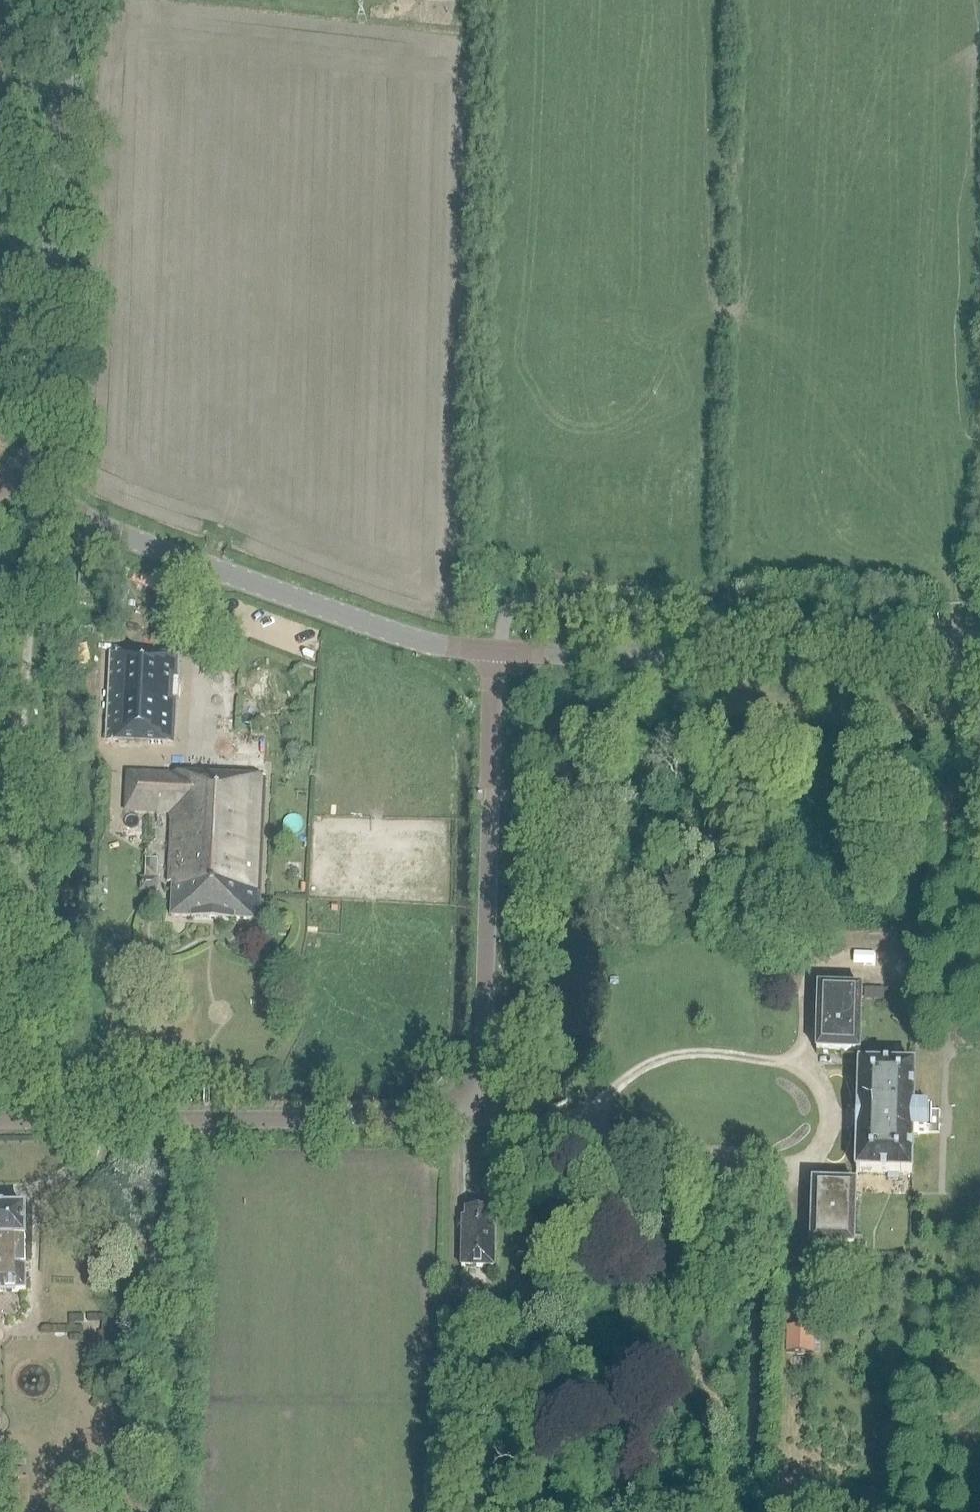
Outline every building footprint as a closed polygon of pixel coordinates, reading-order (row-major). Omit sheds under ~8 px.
[(106,741),(174,745),(178,657),(110,653),(106,741)] [(266,754),(254,753),(256,735),(232,733),(229,763),(265,766),(266,754)] [(258,920),(265,778),(173,773),(173,774),(126,772),(125,811),(171,813),(167,883),(171,883),(170,916),(191,917),(190,919),(233,921),(233,919),(258,920)] [(140,891),(157,892),(158,878),(141,877),(140,891)] [(861,989),(818,988),(816,1052),(860,1054),(861,989)] [(914,1067),(859,1065),(855,1173),(911,1174),(912,1133),(927,1134),(928,1110),(913,1109),(914,1067)] [(853,1249),(855,1185),(855,1184),(812,1183),(810,1247),(853,1249)] [(25,1292),(25,1213),(25,1210),(23,1210),(23,1211),(2,1211),(2,1209),(0,1209),(0,1292),(25,1292)] [(495,1267),(495,1218),(489,1218),(489,1212),(468,1212),(468,1218),(462,1218),(462,1267),(495,1267)] [(786,1352),(813,1353),(814,1326),(786,1326),(786,1352)] [(22,1467),(13,1467),(14,1476),(23,1476),(22,1467)]
